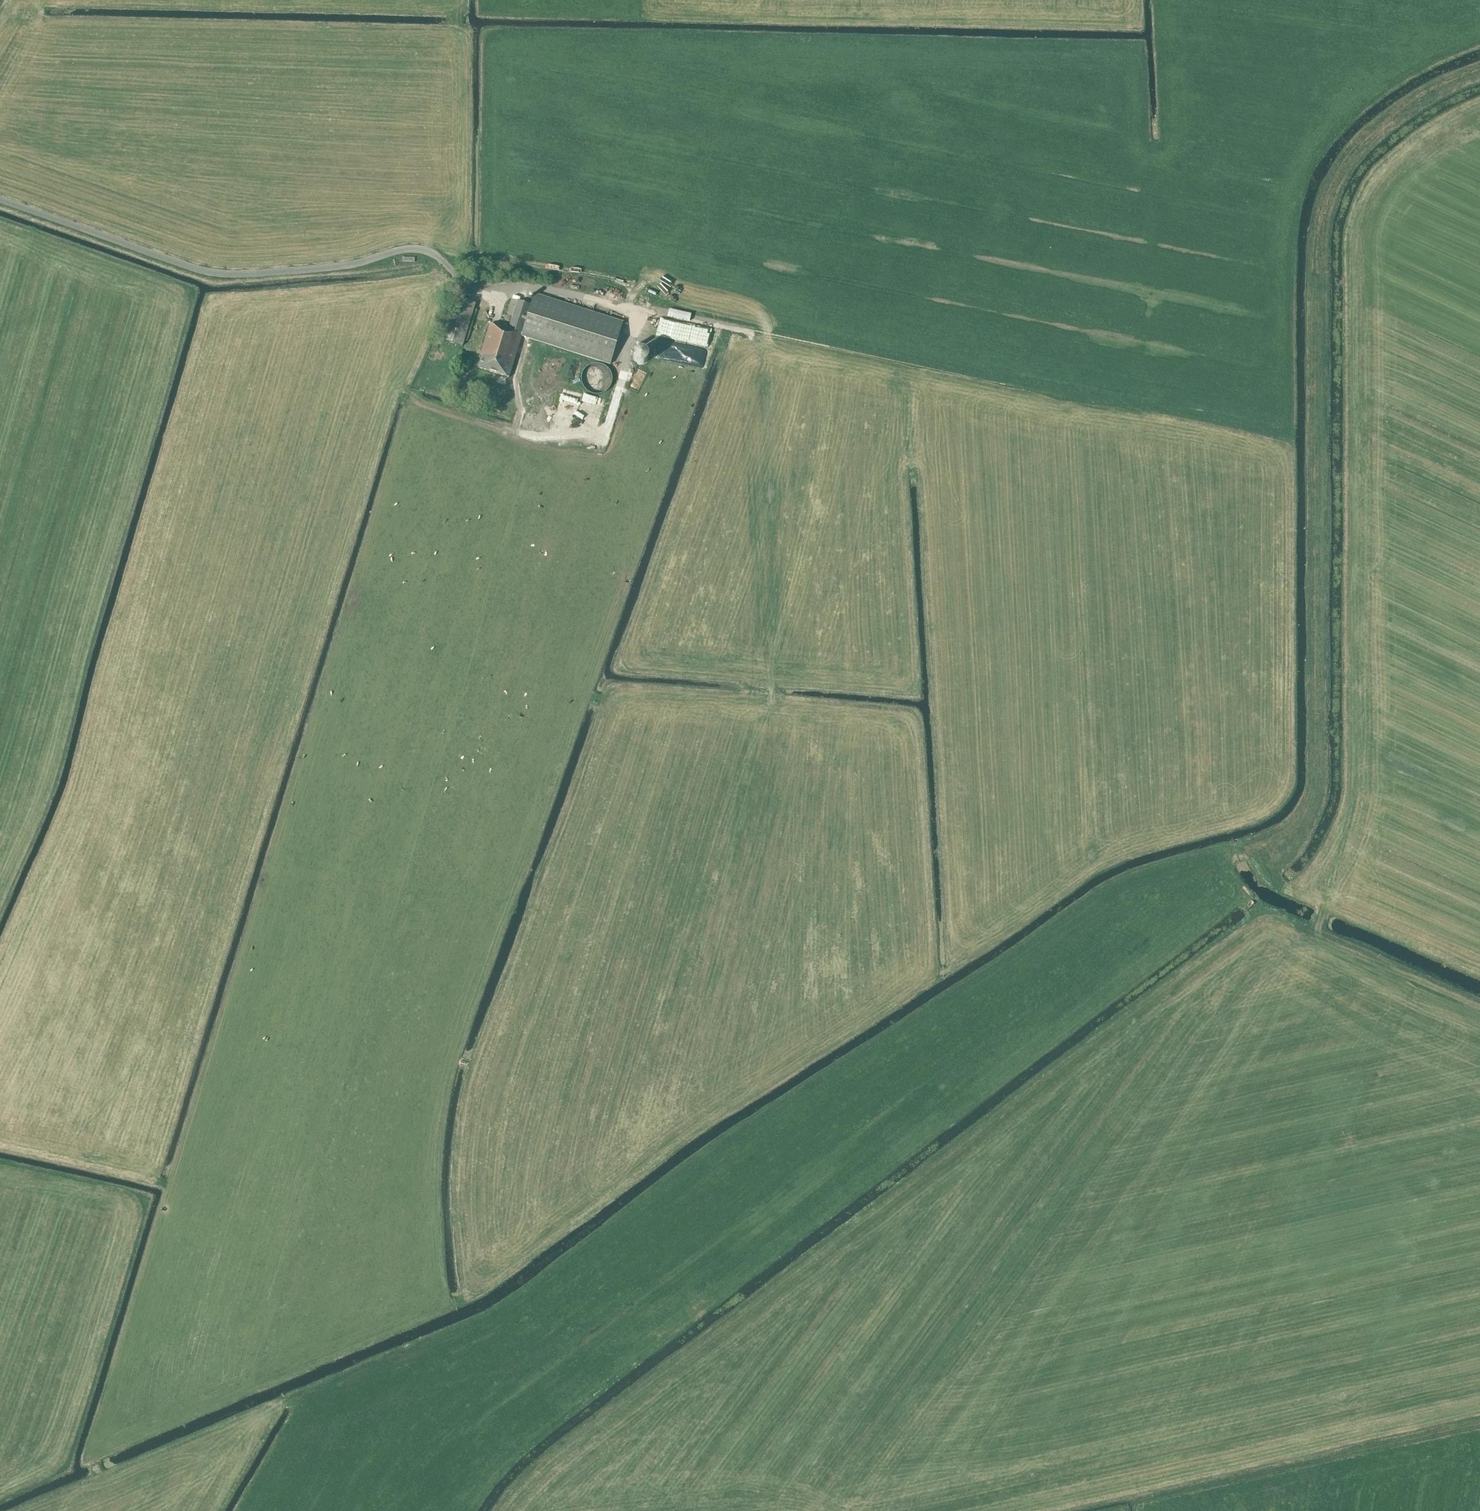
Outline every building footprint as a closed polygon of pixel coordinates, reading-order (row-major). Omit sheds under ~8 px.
[(481,359),(478,367),(509,377),(521,338),(611,366),(624,324),(535,296),(532,305),(511,299),(506,314),(502,313),(497,330),(490,328),(480,359),(481,359)] [(441,339),(463,346),(476,304),(454,297),(441,339)] [(634,354),(633,357),(634,360),(636,363),(639,364),(642,364),(646,363),(648,360),(648,357),(648,354),(646,351),(642,349),(639,349),(636,351),(634,354)] [(611,384),(611,379),(611,375),(608,370),(605,367),(601,365),(596,364),(591,365),(587,367),(583,370),(581,375),(580,379),(581,384),(583,389),(587,392),(591,394),(596,395),(601,394),(605,392),(608,389),(611,384)] [(578,408),(598,414),(602,399),(583,394),(578,408)]
